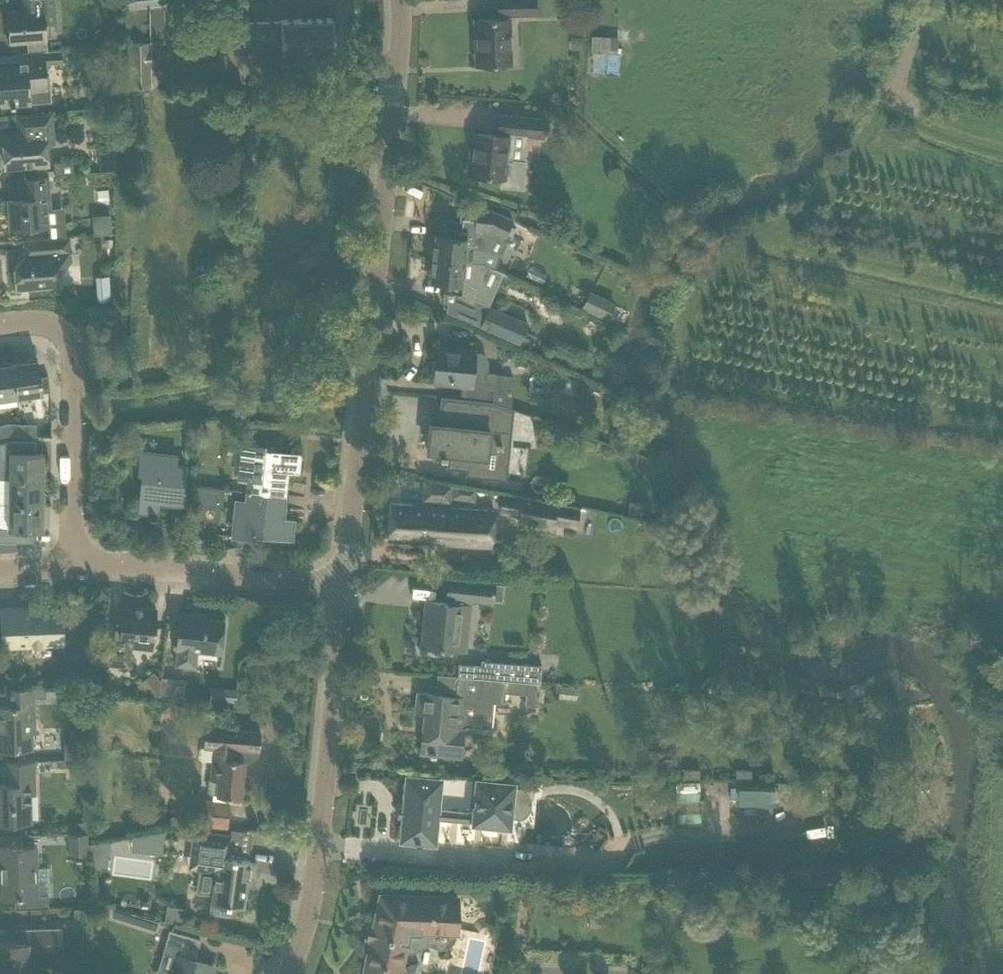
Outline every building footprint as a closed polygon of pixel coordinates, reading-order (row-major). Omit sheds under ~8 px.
[(22,9),(6,10),(8,42),(46,39),(45,23),(55,22),(53,0),(21,0),(22,9)] [(212,0),(125,0),(128,93),(139,92),(138,87),(152,86),(151,43),(165,43),(164,7),(212,2),(212,0)] [(495,18),(475,19),(477,64),(511,63),(510,18),(509,18),(509,15),(537,14),(536,0),(497,0),(498,15),(500,15),(500,18),(495,18)] [(332,18),(312,19),(279,20),(280,21),(242,22),(243,44),(280,43),(281,54),(333,51),(332,18)] [(46,74),(45,51),(15,54),(16,66),(0,67),(0,105),(10,104),(10,106),(15,106),(15,104),(51,101),(49,74),(46,74)] [(51,113),(36,114),(16,116),(18,134),(2,135),(4,167),(47,163),(46,144),(53,143),(51,113)] [(497,135),(493,135),(473,133),(472,147),(473,147),(471,174),(501,177),(500,186),(521,187),(524,161),(512,160),(515,133),(545,136),(546,120),(499,115),(497,131),(497,135)] [(54,175),(73,174),(72,161),(54,162),(54,175)] [(48,175),(38,176),(18,178),(20,198),(7,199),(9,229),(49,225),(47,209),(51,209),(48,175)] [(432,242),(431,258),(464,261),(465,248),(483,250),(500,256),(506,241),(492,234),(494,231),(504,236),(511,219),(495,211),(477,209),(461,207),(459,223),(462,223),(461,229),(449,228),(448,236),(435,234),(434,242),(432,242)] [(23,255),(13,268),(14,291),(62,287),(61,273),(73,260),(72,251),(71,240),(45,242),(46,253),(24,255),(24,254),(23,254),(23,255)] [(482,284),(476,281),(485,262),(464,261),(431,258),(429,274),(431,274),(430,282),(443,284),(443,291),(442,301),(447,302),(446,311),(480,326),(519,343),(523,335),(528,323),(488,306),(486,310),(473,304),(482,284)] [(109,287),(97,288),(98,297),(98,300),(110,299),(110,296),(109,287)] [(588,292),(581,307),(606,319),(613,304),(588,292)] [(523,335),(519,343),(525,345),(528,338),(523,335)] [(477,354),(472,354),(472,350),(437,347),(434,381),(462,384),(460,397),(460,399),(490,402),(491,400),(493,375),(487,375),(488,364),(487,359),(484,356),(480,354),(477,354)] [(37,359),(12,363),(17,397),(23,396),(50,391),(48,375),(40,377),(37,359)] [(12,363),(0,365),(0,400),(17,397),(12,363)] [(512,409),(492,401),(491,400),(490,402),(460,399),(460,397),(443,395),(443,397),(445,397),(441,429),(429,428),(427,450),(437,451),(436,456),(448,457),(448,465),(467,467),(467,473),(485,475),(488,444),(496,444),(497,442),(503,442),(504,432),(509,433),(512,409)] [(21,423),(10,423),(0,425),(0,436),(12,433),(21,434),(21,423)] [(36,423),(21,423),(21,434),(36,435),(36,423)] [(298,471),(300,453),(297,453),(298,439),(293,438),(277,451),(264,449),(264,445),(241,443),(238,480),(248,481),(247,491),(284,495),(287,470),(298,471)] [(9,479),(43,479),(43,453),(35,453),(35,441),(15,441),(9,441),(0,443),(0,479),(9,479)] [(177,455),(160,453),(140,451),(138,474),(142,475),(138,511),(156,512),(158,501),(182,504),(185,467),(176,466),(177,455)] [(8,504),(42,504),(43,479),(9,479),(0,479),(0,504),(8,504)] [(476,488),(452,484),(450,497),(474,501),(476,488)] [(282,519),(284,495),(247,491),(245,502),(235,501),(232,536),(255,538),(256,534),(291,538),(293,520),(282,519)] [(502,493),(499,508),(518,511),(517,515),(548,521),(549,516),(563,519),(566,505),(552,503),(521,497),(513,495),(502,493)] [(491,548),(494,514),(494,511),(390,503),(387,540),(491,548)] [(15,550),(15,542),(34,542),(34,530),(42,530),(42,504),(8,504),(8,528),(0,528),(0,551),(15,550)] [(426,601),(425,617),(428,617),(425,646),(445,648),(465,650),(469,599),(492,601),(494,584),(494,583),(468,581),(448,579),(447,589),(446,597),(448,597),(447,603),(426,601)] [(131,640),(152,642),(156,609),(122,605),(121,617),(107,616),(102,665),(128,667),(131,640)] [(63,643),(62,630),(61,610),(31,611),(31,607),(0,608),(2,646),(28,645),(29,658),(51,657),(50,644),(63,643)] [(180,611),(178,631),(176,648),(177,648),(175,664),(195,666),(197,650),(220,652),(223,620),(198,618),(198,613),(180,611)] [(488,658),(487,676),(505,678),(527,680),(530,680),(541,681),(542,662),(488,658)] [(491,728),(493,700),(503,701),(505,678),(487,676),(459,674),(457,673),(455,697),(417,693),(415,712),(424,713),(421,749),(429,750),(429,751),(435,751),(435,750),(461,753),(464,725),(491,728)] [(185,679),(161,676),(159,693),(183,696),(185,679)] [(539,704),(541,681),(530,680),(527,680),(525,702),(539,704)] [(0,705),(0,750),(15,749),(32,749),(32,731),(31,721),(35,721),(34,699),(34,687),(24,687),(18,687),(6,688),(4,688),(4,705),(0,705)] [(235,730),(235,727),(205,724),(203,748),(214,749),(211,779),(208,779),(207,790),(209,792),(218,793),(217,795),(240,797),(243,761),(248,761),(257,753),(258,749),(259,749),(261,732),(235,730)] [(24,761),(4,761),(5,783),(0,783),(0,823),(30,822),(29,787),(34,787),(33,761),(24,761)] [(401,808),(400,815),(403,816),(401,840),(415,841),(415,844),(420,845),(420,842),(432,843),(434,819),(471,822),(470,825),(512,829),(513,817),(521,817),(522,817),(523,816),(524,816),(525,815),(526,814),(526,813),(527,812),(528,811),(528,810),(529,809),(529,808),(530,807),(530,806),(530,805),(530,803),(531,802),(531,801),(530,800),(530,799),(530,798),(530,796),(529,795),(529,794),(528,793),(528,792),(527,791),(526,790),(525,789),(524,788),(516,787),(516,781),(476,777),(472,811),(435,809),(438,780),(427,779),(407,777),(404,809),(401,808)] [(656,798),(656,808),(667,809),(667,798),(656,798)] [(229,803),(209,801),(201,800),(199,824),(227,827),(229,803)] [(231,835),(211,832),(193,830),(188,868),(214,872),(209,912),(227,915),(228,905),(244,907),(248,876),(254,876),(256,863),(250,862),(250,860),(235,858),(236,851),(229,850),(231,835)] [(88,832),(68,833),(68,853),(89,853),(88,832)] [(110,840),(88,844),(89,853),(89,855),(92,855),(92,865),(107,867),(110,840)] [(15,847),(0,847),(0,886),(0,897),(14,896),(14,908),(48,907),(48,894),(36,894),(35,846),(15,847)] [(449,931),(456,931),(457,895),(380,894),(373,928),(375,929),(373,937),(371,938),(363,971),(375,973),(400,973),(405,948),(409,948),(413,948),(417,946),(420,944),(423,942),(425,938),(427,934),(427,930),(449,931)] [(167,906),(165,920),(183,924),(185,908),(167,906)] [(88,908),(74,908),(75,925),(82,925),(89,925),(88,908)] [(118,908),(116,917),(159,927),(161,918),(118,908)] [(61,927),(16,928),(16,941),(0,942),(0,973),(29,973),(28,942),(61,941),(61,927)] [(181,934),(169,930),(162,954),(176,957),(171,973),(211,973),(213,966),(194,960),(200,940),(181,934)]
